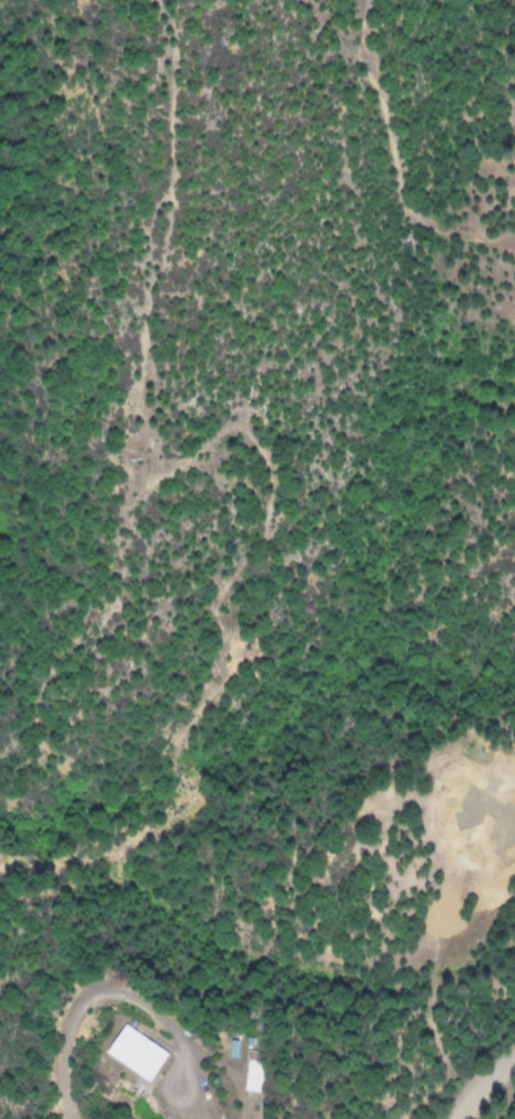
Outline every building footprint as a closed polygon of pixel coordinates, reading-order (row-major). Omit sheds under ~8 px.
[(96,1051),(141,1082),(161,1053),(116,1022),(96,1051)]
